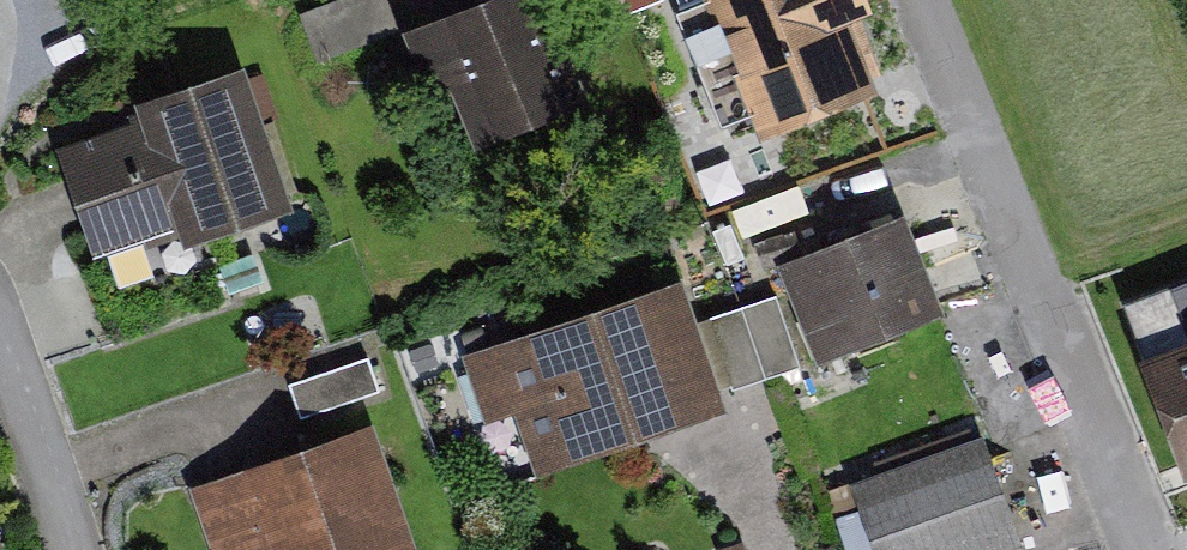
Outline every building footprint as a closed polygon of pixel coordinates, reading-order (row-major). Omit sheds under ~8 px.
[(431,22),(473,138),(598,93),(565,0),(493,0),(431,22)] [(770,128),(889,85),(859,0),(724,0),(770,128)] [(301,213),(249,67),(139,105),(144,120),(61,149),(99,258),(148,241),(150,249),(182,238),(188,253),(301,213)] [(913,215),(782,266),(821,367),(953,316),(913,215)] [(1116,305),(1181,475),(1186,472),(1186,278),(1116,305)] [(689,279),(465,357),(488,425),(520,414),(543,477),(734,410),(689,279)] [(805,362),(784,291),(707,314),(727,385),(805,362)] [(370,357),(290,384),(296,401),(302,419),(382,393),(370,357)] [(192,490),(213,549),(419,549),(421,549),(377,425),(192,490)] [(855,484),(878,549),(1030,549),(989,436),(855,484)]
